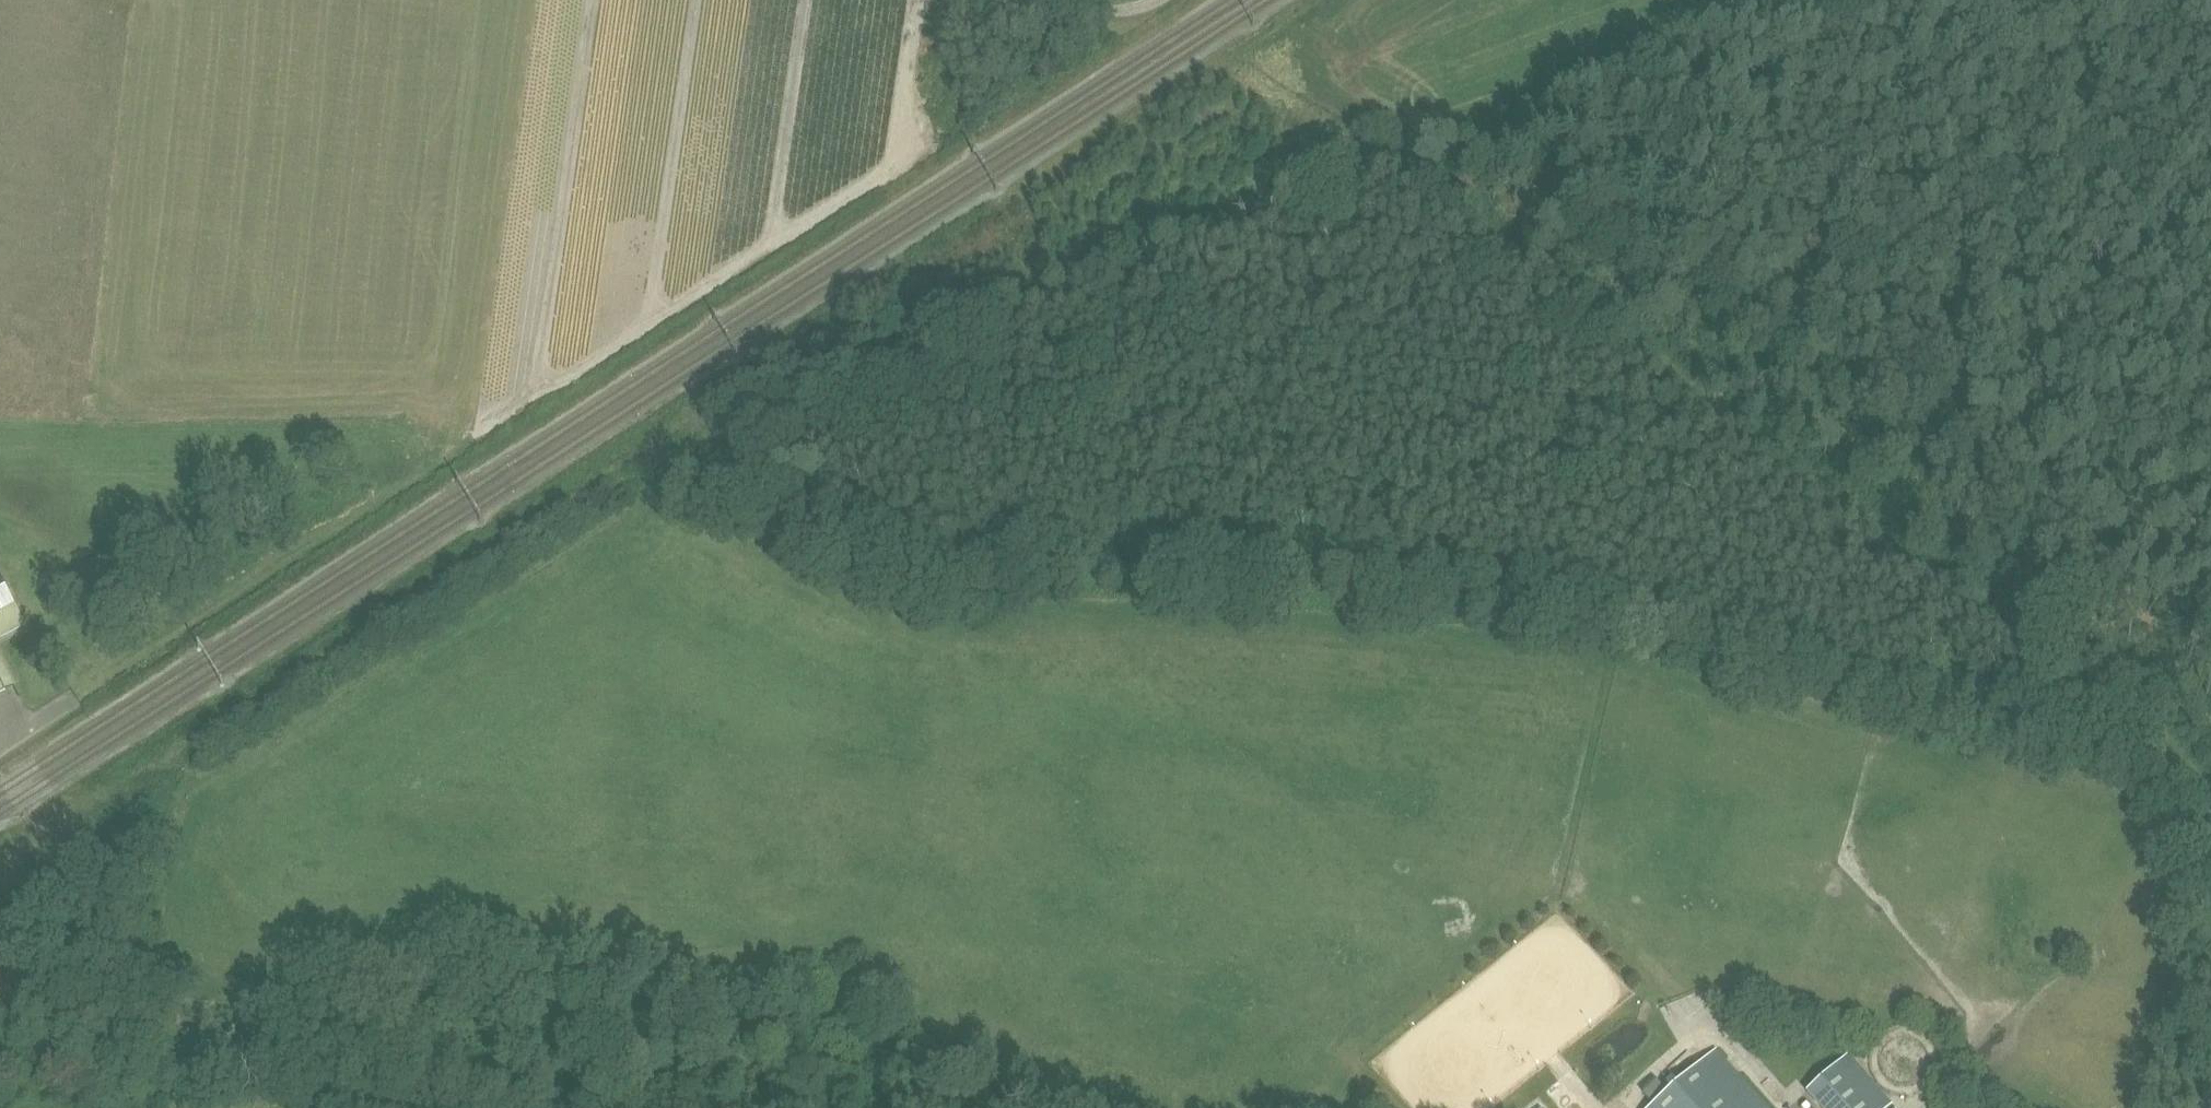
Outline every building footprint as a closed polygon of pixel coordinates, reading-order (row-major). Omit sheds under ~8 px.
[(24,625),(0,576),(0,637),(24,625)] [(14,680),(0,649),(0,687),(14,680)] [(1715,1051),(1651,1107),(1766,1107),(1715,1051)] [(1892,1105),(1848,1055),(1807,1091),(1822,1107),(1889,1107),(1892,1105)]
